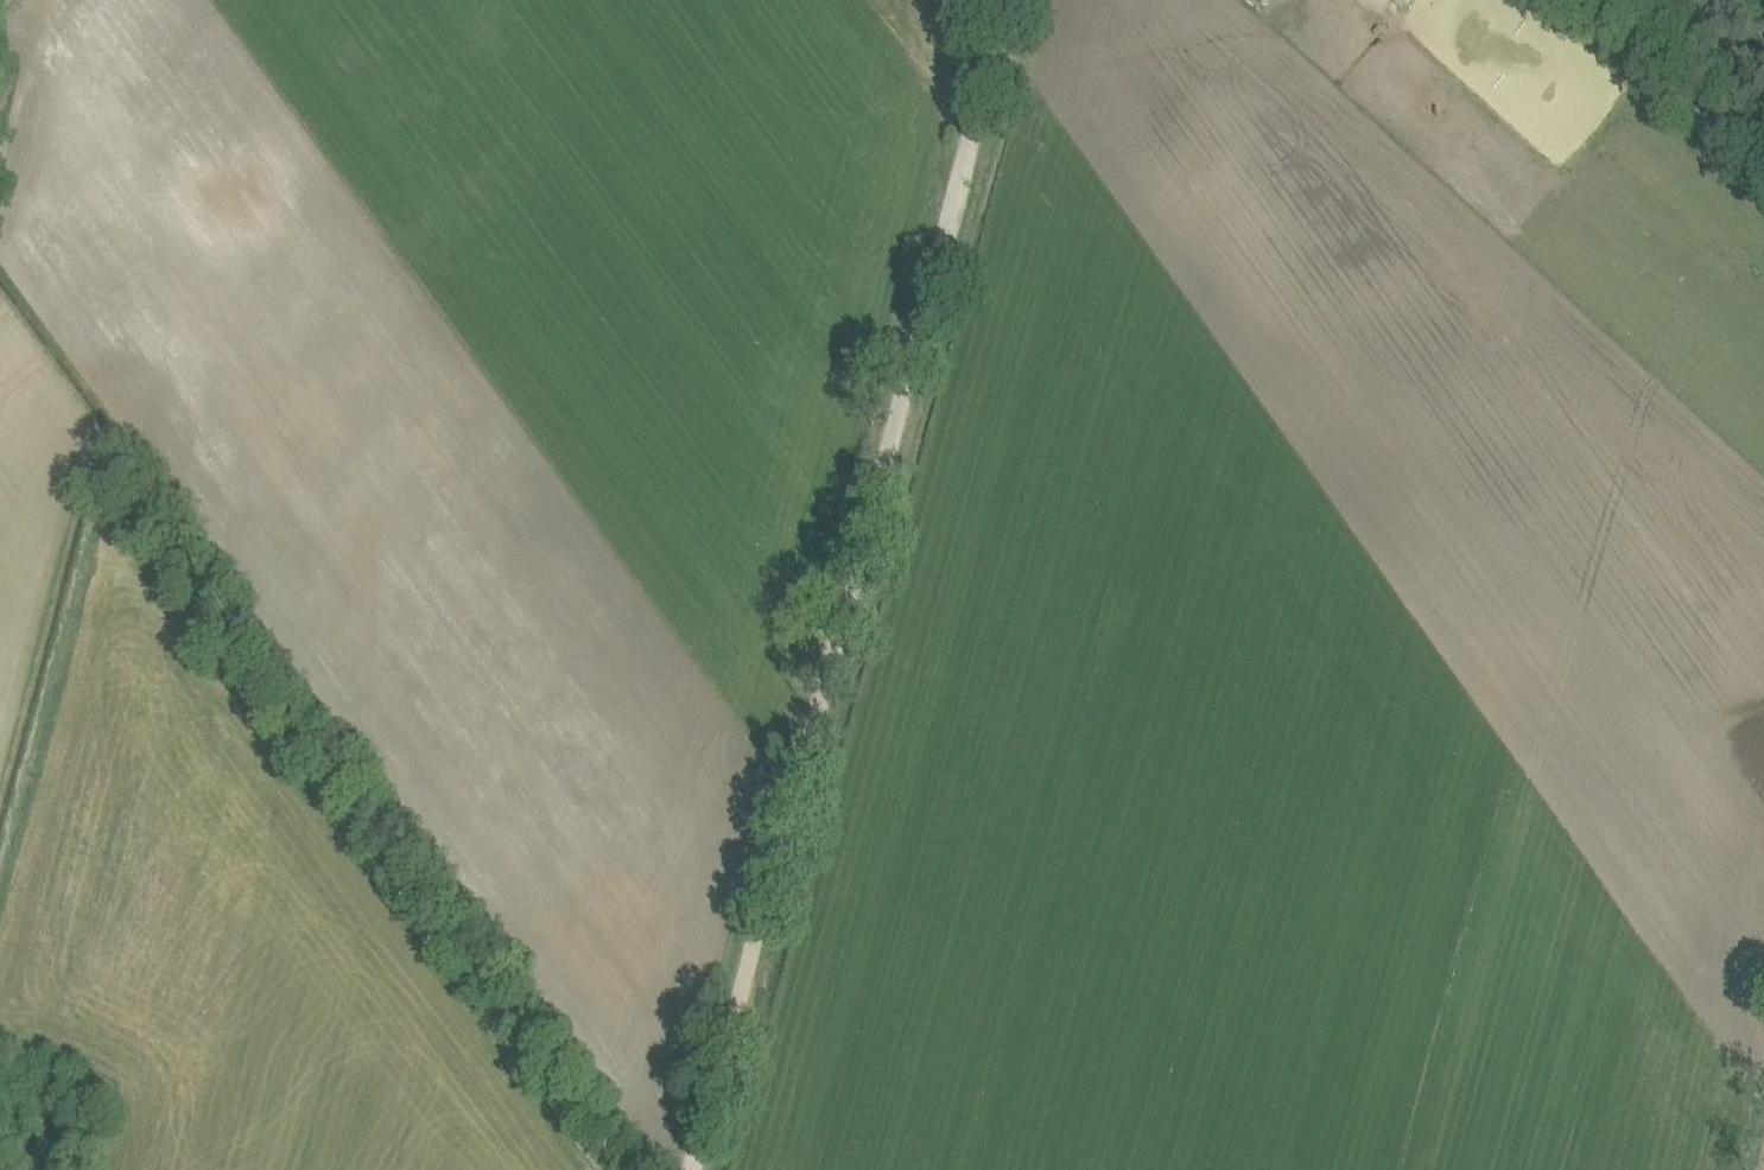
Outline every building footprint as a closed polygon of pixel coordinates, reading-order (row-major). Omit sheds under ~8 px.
[(1507,3),(1497,14),(1530,43),(1540,33),(1507,3)]
